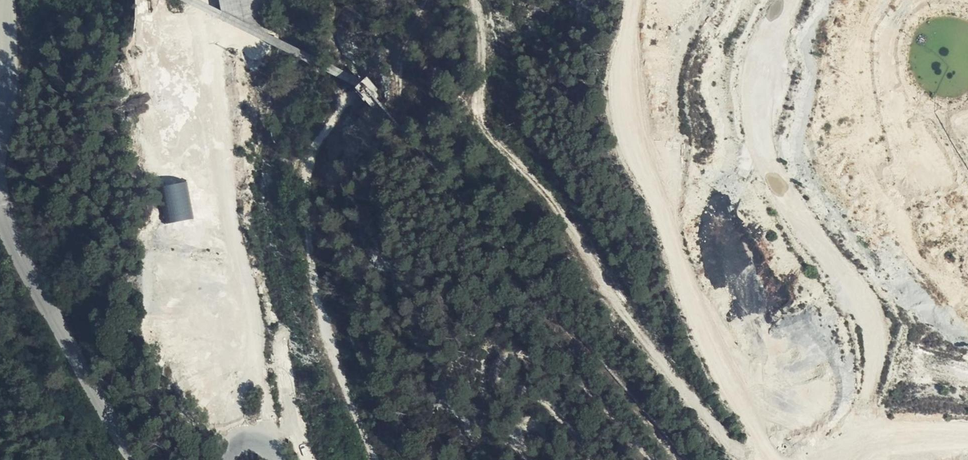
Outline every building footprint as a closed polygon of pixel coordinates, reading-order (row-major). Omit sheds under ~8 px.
[(224,7),(268,32),(264,0),(223,0),(224,7)] [(171,183),(174,220),(193,218),(189,181),(171,183)]
